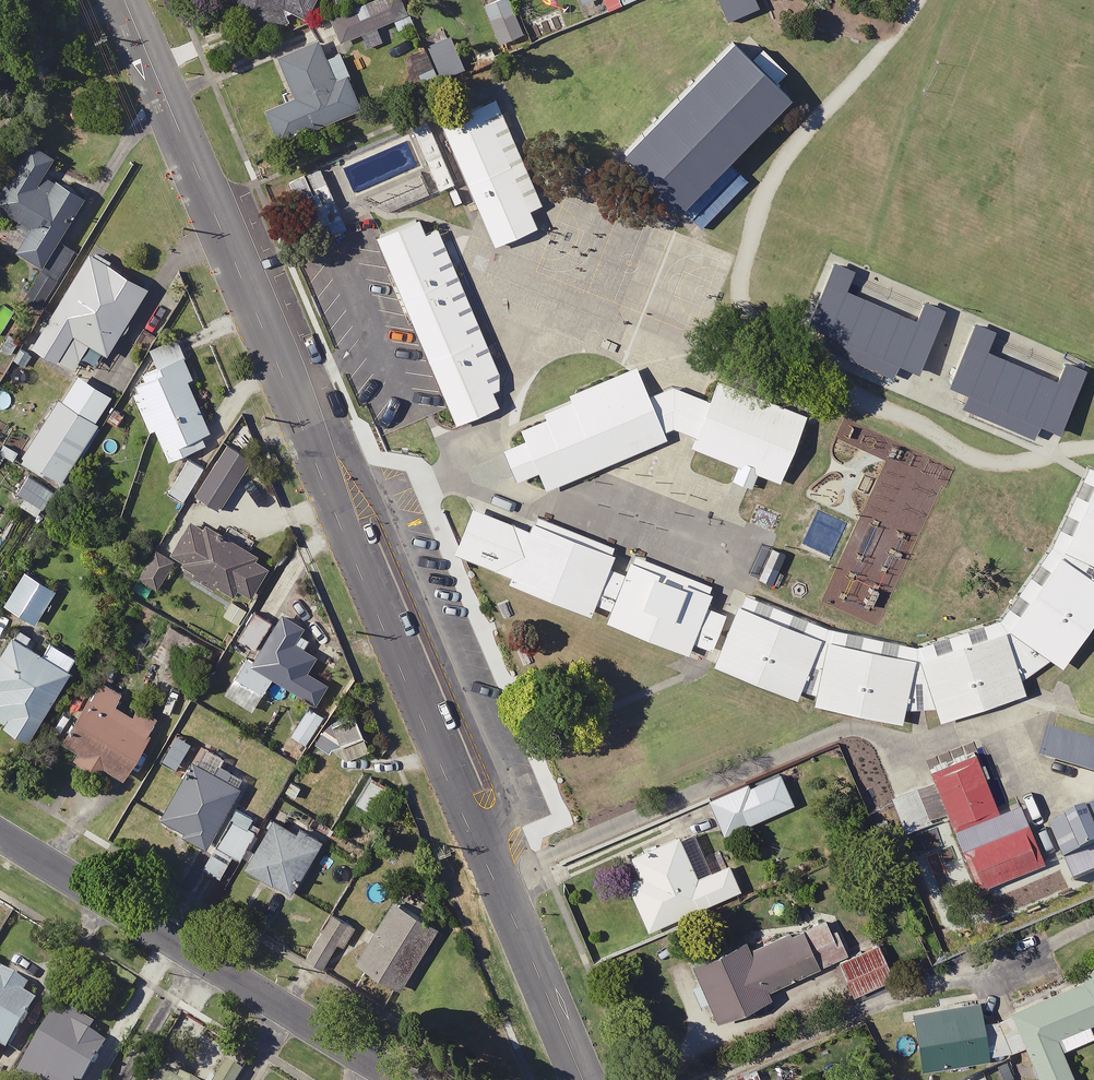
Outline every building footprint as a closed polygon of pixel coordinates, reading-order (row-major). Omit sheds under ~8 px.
[(253,37),(289,24),(284,9),(292,7),(310,20),(321,0),(241,0),(253,37)] [(404,0),(386,0),(332,19),(341,44),(367,35),(370,43),(414,28),(404,0)] [(544,68),(536,51),(512,0),(489,11),(520,79),(544,68)] [(588,8),(608,0),(584,0),(588,8)] [(467,72),(452,42),(432,52),(448,82),(467,72)] [(336,83),(321,46),(283,62),(300,103),(269,115),(281,147),(364,113),(349,77),(336,83)] [(652,225),(770,107),(718,55),(600,173),(652,225)] [(407,72),(401,57),(384,63),(390,79),(407,72)] [(443,85),(431,57),(416,63),(428,92),(443,85)] [(532,242),(479,118),(421,142),(474,267),(532,242)] [(56,163),(37,151),(1,207),(37,231),(21,257),(43,271),(64,239),(86,204),(46,179),(56,163)] [(439,199),(421,156),(402,163),(420,207),(439,199)] [(409,210),(396,177),(340,200),(353,233),(409,210)] [(338,243),(313,184),(290,194),(315,253),(338,243)] [(483,382),(419,232),(356,259),(434,440),(486,418),(473,386),(483,382)] [(153,293),(95,256),(37,351),(60,365),(77,338),(112,359),(153,293)] [(789,452),(513,329),(484,391),(522,409),(521,419),(503,421),(490,430),(483,446),(486,457),(496,468),(513,470),(526,465),(542,460),(558,424),(561,416),(608,437),(591,475),(747,545),(789,452)] [(198,380),(180,340),(153,352),(160,366),(143,382),(136,392),(154,434),(158,432),(173,464),(218,443),(191,383),(198,380)] [(38,357),(23,346),(12,360),(27,372),(38,357)] [(116,401),(83,377),(24,462),(62,489),(104,429),(99,426),(116,401)] [(920,526),(794,467),(765,529),(891,588),(920,526)] [(950,471),(923,532),(1080,603),(1093,572),(1093,535),(950,471)] [(59,494),(32,476),(18,498),(45,515),(59,494)] [(448,518),(430,561),(490,585),(485,596),(669,671),(699,598),(505,519),(497,538),(448,518)] [(273,570),(197,524),(175,560),(251,606),(273,570)] [(176,562),(157,551),(139,582),(158,593),(176,562)] [(1053,591),(1016,665),(1060,688),(1093,614),(1093,611),(1053,591)] [(914,688),(726,611),(706,660),(895,737),(914,688)] [(307,632),(285,618),(257,662),(252,659),(228,696),(256,714),(277,680),(318,706),(330,688),(310,675),(319,660),(298,646),(307,632)] [(1005,637),(923,663),(940,722),(1023,695),(1016,665),(1005,637)] [(16,756),(44,773),(54,779),(70,753),(60,748),(65,739),(44,726),(74,676),(16,641),(0,668),(0,722),(9,727),(8,730),(25,740),(16,756)] [(76,765),(111,785),(116,776),(130,783),(159,729),(119,707),(124,696),(105,686),(71,747),(83,753),(76,765)] [(328,719),(313,709),(294,736),(309,746),(328,719)] [(217,778),(229,757),(201,742),(190,762),(197,765),(186,786),(164,823),(209,850),(214,843),(243,860),(258,834),(249,829),(255,819),(235,807),(243,793),(217,778)] [(1093,765),(1028,742),(1018,772),(1083,794),(1093,765)] [(975,820),(952,767),(908,787),(931,839),(975,820)] [(798,810),(784,776),(754,789),(714,805),(728,839),(798,810)] [(388,824),(406,795),(378,778),(360,807),(388,824)] [(1033,838),(1061,898),(1093,883),(1093,830),(1086,813),(1033,838)] [(322,847),(277,823),(250,873),(296,897),(322,847)] [(713,876),(695,834),(623,865),(652,934),(744,895),(732,867),(713,876)] [(1004,839),(945,863),(961,901),(1020,877),(1004,839)] [(444,934),(398,905),(360,966),(406,995),(444,934)] [(705,988),(698,991),(704,1007),(713,1004),(721,1025),(774,1003),(770,992),(821,971),(806,933),(756,953),(752,943),(696,966),(705,988)] [(897,980),(880,945),(841,963),(857,999),(897,980)] [(1081,987),(1013,1015),(1040,1079),(1074,1079),(1063,1053),(1093,1040),(1093,1036),(1090,1026),(1089,1024),(1093,1022),(1093,970),(1081,987)] [(5,974),(1,981),(0,981),(0,1054),(12,1061),(42,1005),(27,998),(32,989),(5,974)] [(1012,1019),(984,1024),(980,999),(911,1012),(922,1073),(970,1065),(1019,1056),(1012,1019)] [(64,1012),(21,1079),(91,1079),(109,1051),(90,1039),(94,1032),(64,1012)] [(774,1070),(749,1079),(778,1079),(774,1070)]
